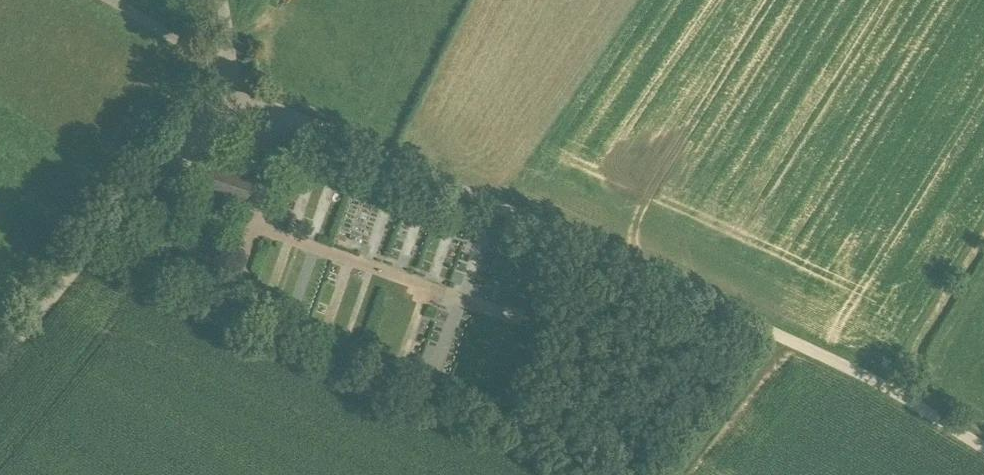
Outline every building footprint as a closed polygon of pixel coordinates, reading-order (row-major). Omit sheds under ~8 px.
[(243,167),(224,161),(219,172),(210,177),(214,189),(209,204),(230,210),(232,204),(245,208),(253,182),(240,177),(243,167)]
